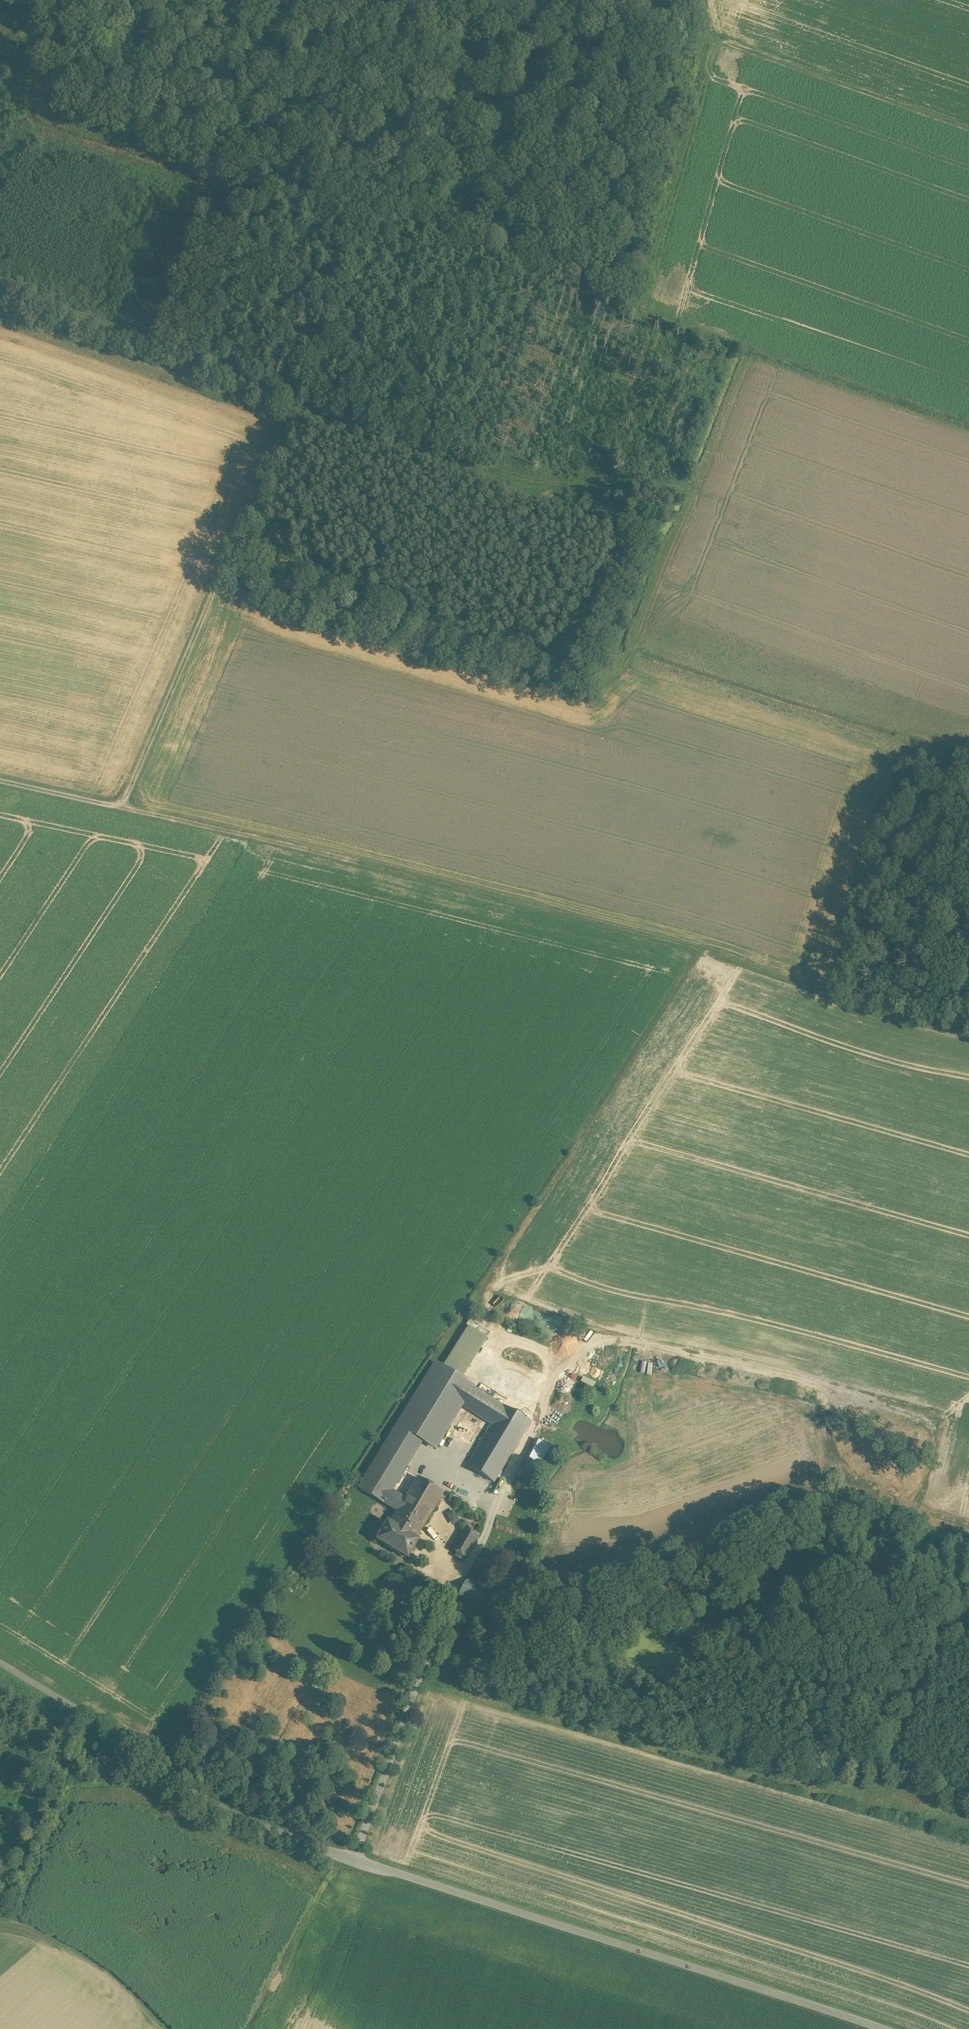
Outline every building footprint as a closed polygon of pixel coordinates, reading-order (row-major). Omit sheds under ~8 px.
[(461,1379),(488,1337),(468,1324),(442,1366),(444,1368),(461,1379)] [(419,1477),(407,1498),(404,1496),(403,1498),(387,1488),(419,1436),(435,1446),(460,1403),(461,1403),(471,1385),(461,1379),(444,1368),(384,1466),(369,1492),(383,1500),(395,1507),(399,1510),(424,1525),(443,1492),(419,1477)] [(471,1385),(461,1403),(466,1407),(477,1389),(471,1385)] [(503,1405),(477,1389),(466,1407),(492,1423),(503,1405)] [(492,1423),(467,1466),(495,1482),(530,1423),(503,1405),(492,1423)] [(479,1427),(463,1417),(460,1422),(476,1432),(479,1427)] [(476,1432),(460,1422),(454,1432),(470,1442),(476,1432)] [(538,1441),(519,1477),(530,1482),(549,1446),(538,1441)] [(377,1462),(364,1482),(361,1480),(358,1485),(369,1492),(384,1466),(377,1462)] [(525,1502),(517,1498),(509,1517),(517,1520),(525,1502)] [(395,1507),(383,1500),(380,1506),(391,1513),(395,1507)] [(459,1521),(459,1507),(449,1507),(448,1521),(459,1521)] [(391,1523),(416,1538),(424,1525),(399,1510),(391,1523)] [(416,1538),(391,1523),(388,1522),(377,1540),(408,1558),(419,1540),(416,1538)] [(466,1528),(453,1550),(458,1553),(456,1556),(463,1560),(465,1557),(478,1535),(472,1531),(473,1529),(468,1526),(467,1528),(466,1528)]
